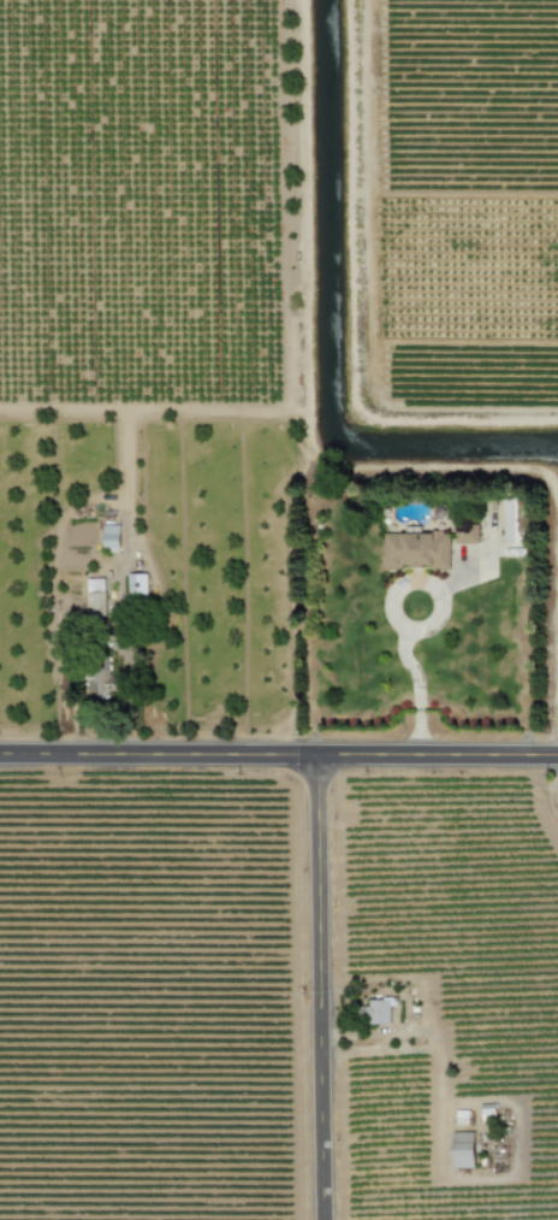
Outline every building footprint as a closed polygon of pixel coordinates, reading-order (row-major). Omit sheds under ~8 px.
[(503,544),(524,544),(524,524),(516,524),(516,510),(517,510),(517,501),(503,501),(503,544)] [(454,543),(477,543),(476,524),(465,524),(465,532),(453,532),(454,543)] [(118,525),(102,525),(101,548),(118,549),(118,525)] [(383,568),(448,568),(448,532),(383,533),(383,568)] [(127,574),(127,597),(146,598),(146,574),(127,574)] [(85,614),(104,614),(104,579),(86,578),(85,614)] [(106,673),(87,673),(88,699),(107,698),(106,673)] [(389,1024),(389,1001),(362,1002),(362,1024),(389,1024)] [(473,1168),(473,1132),(450,1132),(451,1168),(473,1168)]
